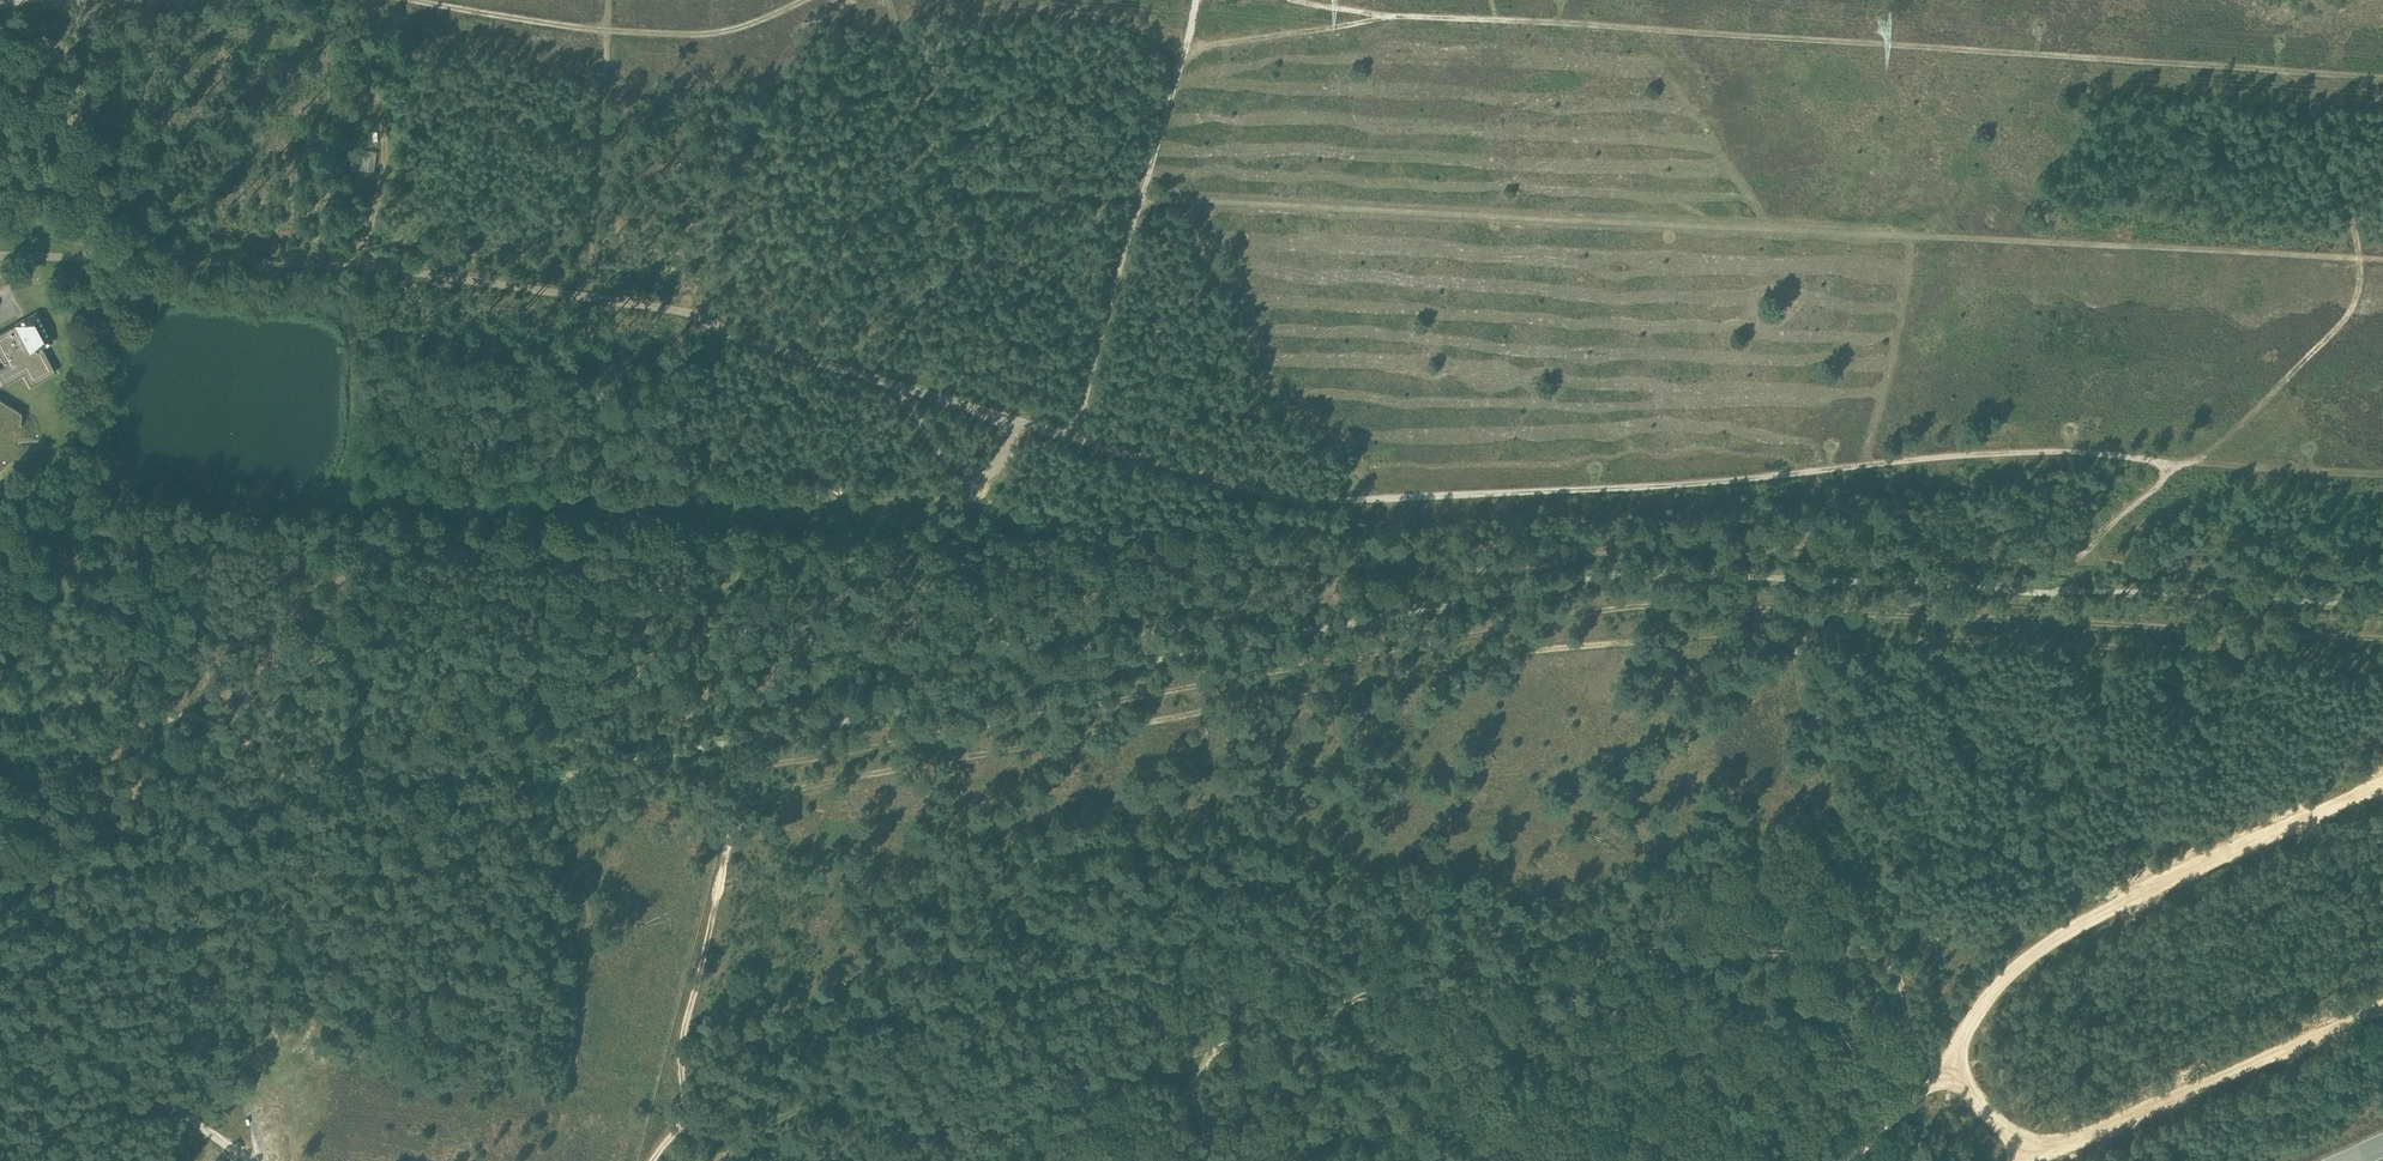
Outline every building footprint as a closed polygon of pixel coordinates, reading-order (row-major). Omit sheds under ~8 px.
[(375,171),(377,152),(353,148),(350,168),(374,172),(375,171)] [(20,323),(0,334),(0,357),(5,366),(0,369),(0,387),(24,374),(30,386),(55,372),(42,348),(51,343),(36,314),(26,320),(25,319),(19,322),(20,323)]
